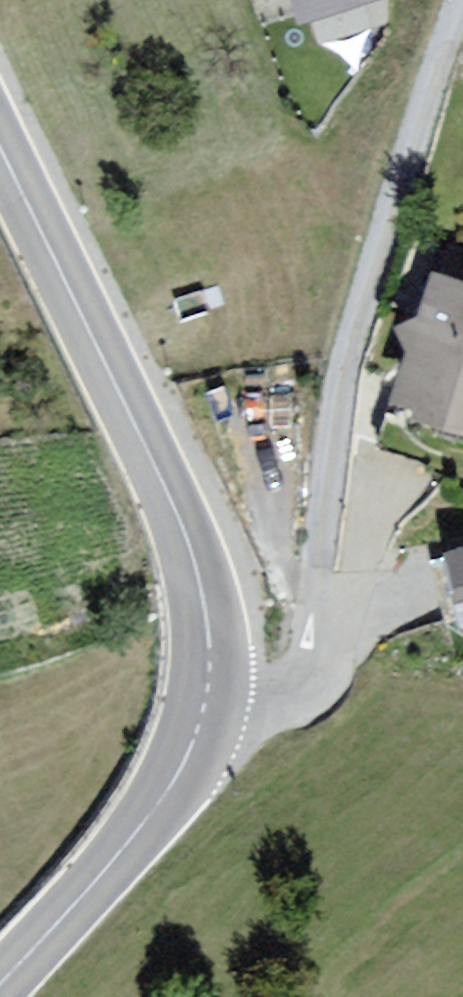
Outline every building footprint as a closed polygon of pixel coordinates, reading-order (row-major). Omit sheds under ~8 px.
[(308,13),(347,0),(304,0),(308,13)] [(444,273),(397,408),(462,431),(462,280),(444,273)] [(452,557),(462,603),(462,554),(452,557)]
